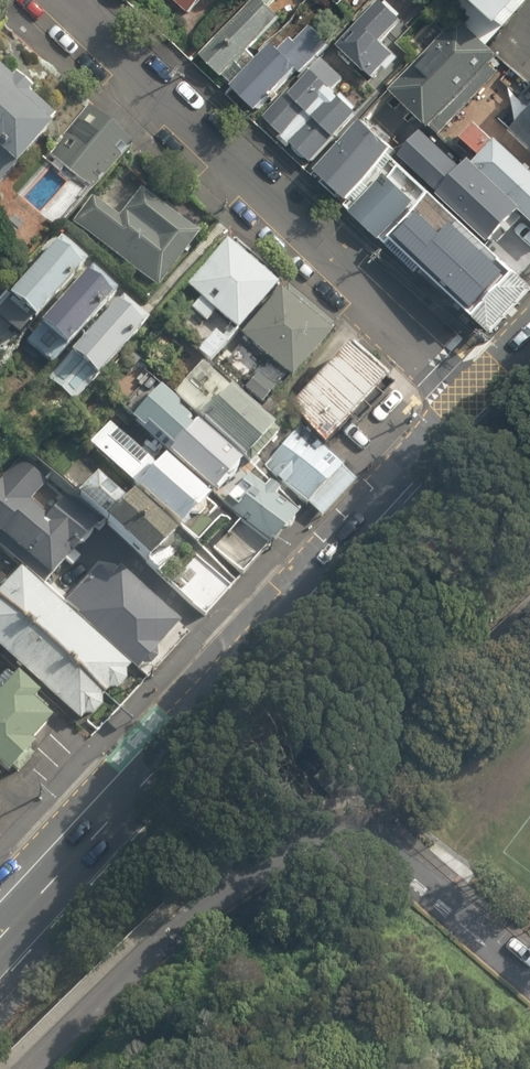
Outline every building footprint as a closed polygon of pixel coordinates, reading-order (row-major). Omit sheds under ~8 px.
[(188,15),(202,0),(172,0),(188,15)] [(222,77),(224,75),(248,50),(280,18),(268,7),(275,0),(253,0),(200,55),(222,77)] [(344,39),(338,45),(373,79),(383,68),(387,71),(399,57),(382,42),(402,19),(399,17),(401,15),(386,1),(384,3),(380,0),(349,33),(346,30),(340,36),(344,39)] [(499,28),(525,0),(468,0),(499,28)] [(457,16),(388,90),(429,129),(431,127),(439,135),(507,63),(457,16)] [(233,84),(231,86),(258,112),(298,71),(302,74),(331,44),(311,25),(296,42),(291,37),(278,49),(273,44),(258,59),(233,84)] [(248,50),(224,75),(233,84),(258,59),(248,50)] [(321,56),(263,117),(282,134),(278,138),(289,148),(292,144),(312,163),(358,114),(355,111),(359,108),(342,93),(339,96),(333,89),(344,78),(321,56)] [(52,120),(27,98),(31,94),(13,78),(9,82),(0,73),(0,181),(49,129),(46,127),(52,120)] [(92,192),(133,146),(88,107),(47,153),(92,192)] [(509,131),(529,151),(529,109),(509,131)] [(377,169),(383,174),(395,160),(390,155),(395,150),(363,121),(316,171),(325,180),(321,183),(338,198),(341,195),(348,201),(377,169)] [(529,218),(529,169),(498,139),(495,141),(476,123),(462,138),(481,156),(473,164),(522,210),(529,218)] [(522,210),(473,164),(469,161),(462,168),(427,135),(404,159),(440,192),(438,195),(490,243),(492,241),(497,245),(507,235),(502,231),(504,229),(508,234),(523,217),(519,213),(522,210)] [(348,212),(416,273),(420,268),(492,334),(529,295),(529,285),(431,194),(425,200),(421,195),(414,202),(383,174),(377,169),(348,201),(344,206),(349,211),(348,212)] [(94,197),(73,224),(157,286),(199,232),(141,188),(120,217),(94,197)] [(34,318),(86,261),(59,237),(9,295),(34,318)] [(236,330),(276,285),(226,240),(186,285),(200,297),(191,308),(206,321),(215,312),(236,330)] [(51,363),(118,290),(92,266),(25,341),(51,363)] [(279,288),(239,333),(291,378),(330,334),(329,333),(333,328),(287,286),(282,290),(279,288)] [(75,402),(149,318),(123,294),(70,351),(74,355),(52,381),(75,402)] [(228,341),(216,330),(197,350),(208,361),(228,341)] [(387,378),(349,342),(285,409),(322,444),(348,417),(356,424),(391,386),(385,380),(387,378)] [(202,361),(173,391),(250,463),(279,432),(202,361)] [(275,387),(256,372),(245,387),(262,402),(275,387)] [(236,466),(240,461),(160,385),(131,417),(143,428),(147,425),(172,447),(168,451),(212,490),(223,476),(227,476),(231,474),(234,472),(236,468),(236,466)] [(204,501),(209,496),(164,454),(156,462),(110,421),(90,443),(179,526),(189,515),(199,516),(205,510),(204,501)] [(307,505),(343,467),(300,427),(264,465),(307,505)] [(40,581),(85,533),(36,491),(45,481),(18,458),(0,479),(0,544),(40,581)] [(223,503),(242,519),(269,543),(270,544),(298,514),(275,495),(280,489),(269,480),(265,485),(250,472),(223,503)] [(75,495),(147,561),(156,551),(165,551),(172,545),(171,535),(175,530),(133,491),(125,500),(95,473),(75,495)] [(243,573),(269,543),(242,519),(215,548),(243,573)] [(231,587),(197,555),(170,583),(204,615),(231,587)] [(0,589),(0,647),(80,719),(84,714),(92,714),(101,704),(101,695),(108,688),(117,688),(125,679),(125,671),(130,665),(20,566),(0,589)] [(77,612),(76,614),(137,671),(141,665),(151,665),(157,658),(157,648),(180,621),(120,567),(111,577),(99,566),(66,602),(77,612)] [(7,772),(11,767),(17,773),(33,753),(29,749),(33,744),(30,741),(50,717),(44,711),(49,706),(36,696),(38,693),(15,673),(13,675),(6,669),(0,675),(0,766),(7,772)]
